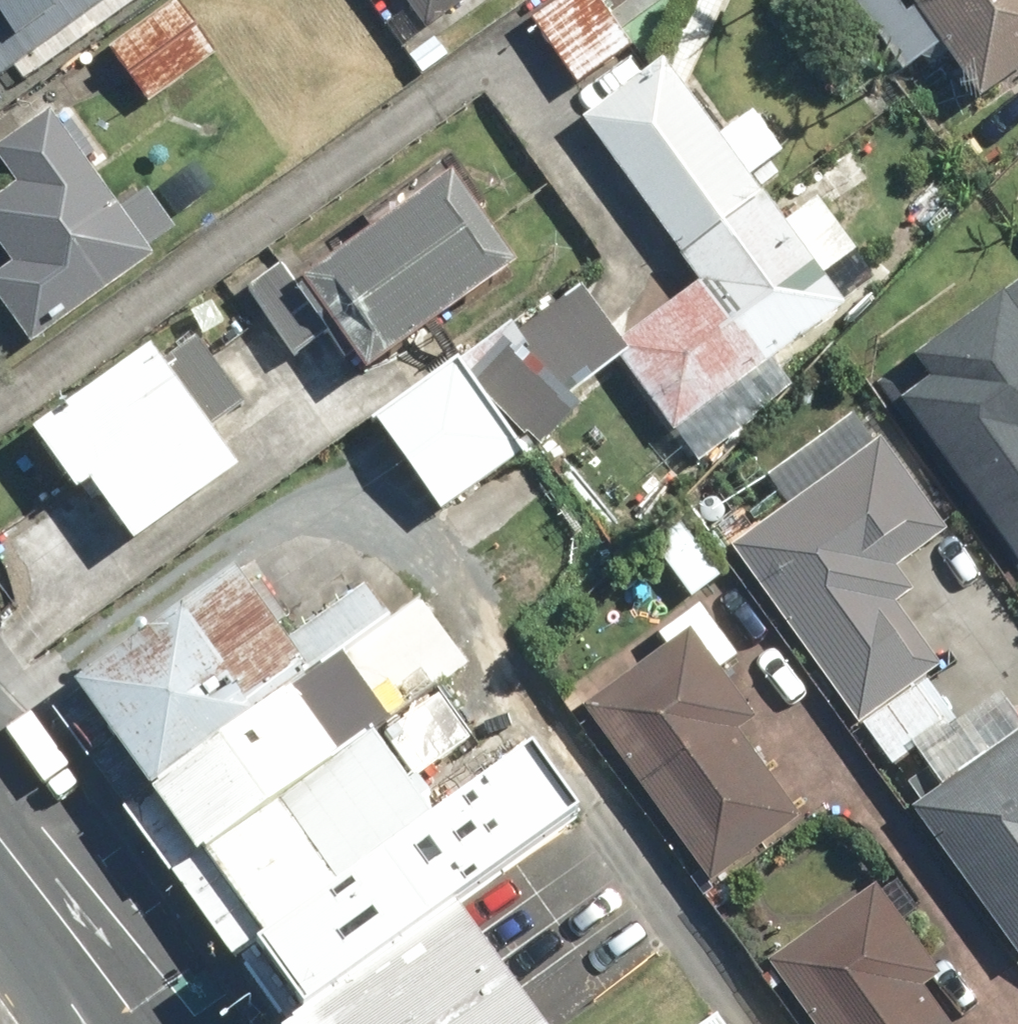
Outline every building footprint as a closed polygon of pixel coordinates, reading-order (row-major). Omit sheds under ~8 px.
[(7,77),(111,0),(0,0),(0,67),(7,77)] [(432,26),(468,0),(414,0),(432,26)] [(531,21),(579,91),(640,49),(606,0),(562,0),(531,21)] [(908,71),(948,44),(986,101),(1017,80),(1017,0),(860,0),(908,71)] [(180,2),(111,50),(150,105),(219,56),(180,2)] [(668,56),(584,118),(703,281),(766,367),(850,306),(885,279),(828,201),(792,227),(758,180),(791,156),(758,111),(725,135),(668,56)] [(0,274),(0,290),(42,342),(181,229),(143,182),(125,197),(51,106),(0,147),(0,152),(26,184),(0,204),(0,234),(19,258),(0,274)] [(292,259),(250,290),(300,359),(328,338),(345,361),(355,354),(370,374),(525,262),(458,171),(307,280),(292,259)] [(766,367),(703,281),(614,345),(677,431),(766,367)] [(602,295),(543,339),(568,372),(627,328),(602,295)] [(156,346),(38,435),(82,493),(99,480),(144,539),(245,463),(156,346)] [(533,349),(489,383),(522,427),(567,392),(533,349)] [(466,354),(380,421),(453,516),(540,449),(522,427),(489,383),(466,354)] [(794,507),(739,545),(863,722),(935,672),(893,611),(920,592),(900,564),(953,527),(889,436),(880,442),(858,411),(770,472),(794,507)] [(692,521),(659,544),(696,597),(729,575),(692,521)] [(83,683),(162,792),(328,671),(248,564),(83,683)] [(728,668),(745,656),(707,601),(662,632),(673,647),(592,702),(715,882),(835,800),(784,725),(772,733),(728,668)] [(162,792),(212,861),(378,740),(328,671),(162,792)] [(935,672),(863,722),(897,770),(924,751),(969,720),(935,672)] [(924,751),(949,786),(920,806),(1017,946),(1017,704),(1009,692),(969,720),(924,751)] [(212,861),(275,945),(472,802),(410,717),(378,740),(212,861)] [(275,945),(317,1004),(470,893),(584,811),(541,752),(472,802),(275,945)] [(771,963),(815,1023),(959,1023),(932,987),(951,974),(885,882),(771,963)] [(564,1021),(470,893),(317,1004),(332,1023),(561,1023),(564,1021)]
